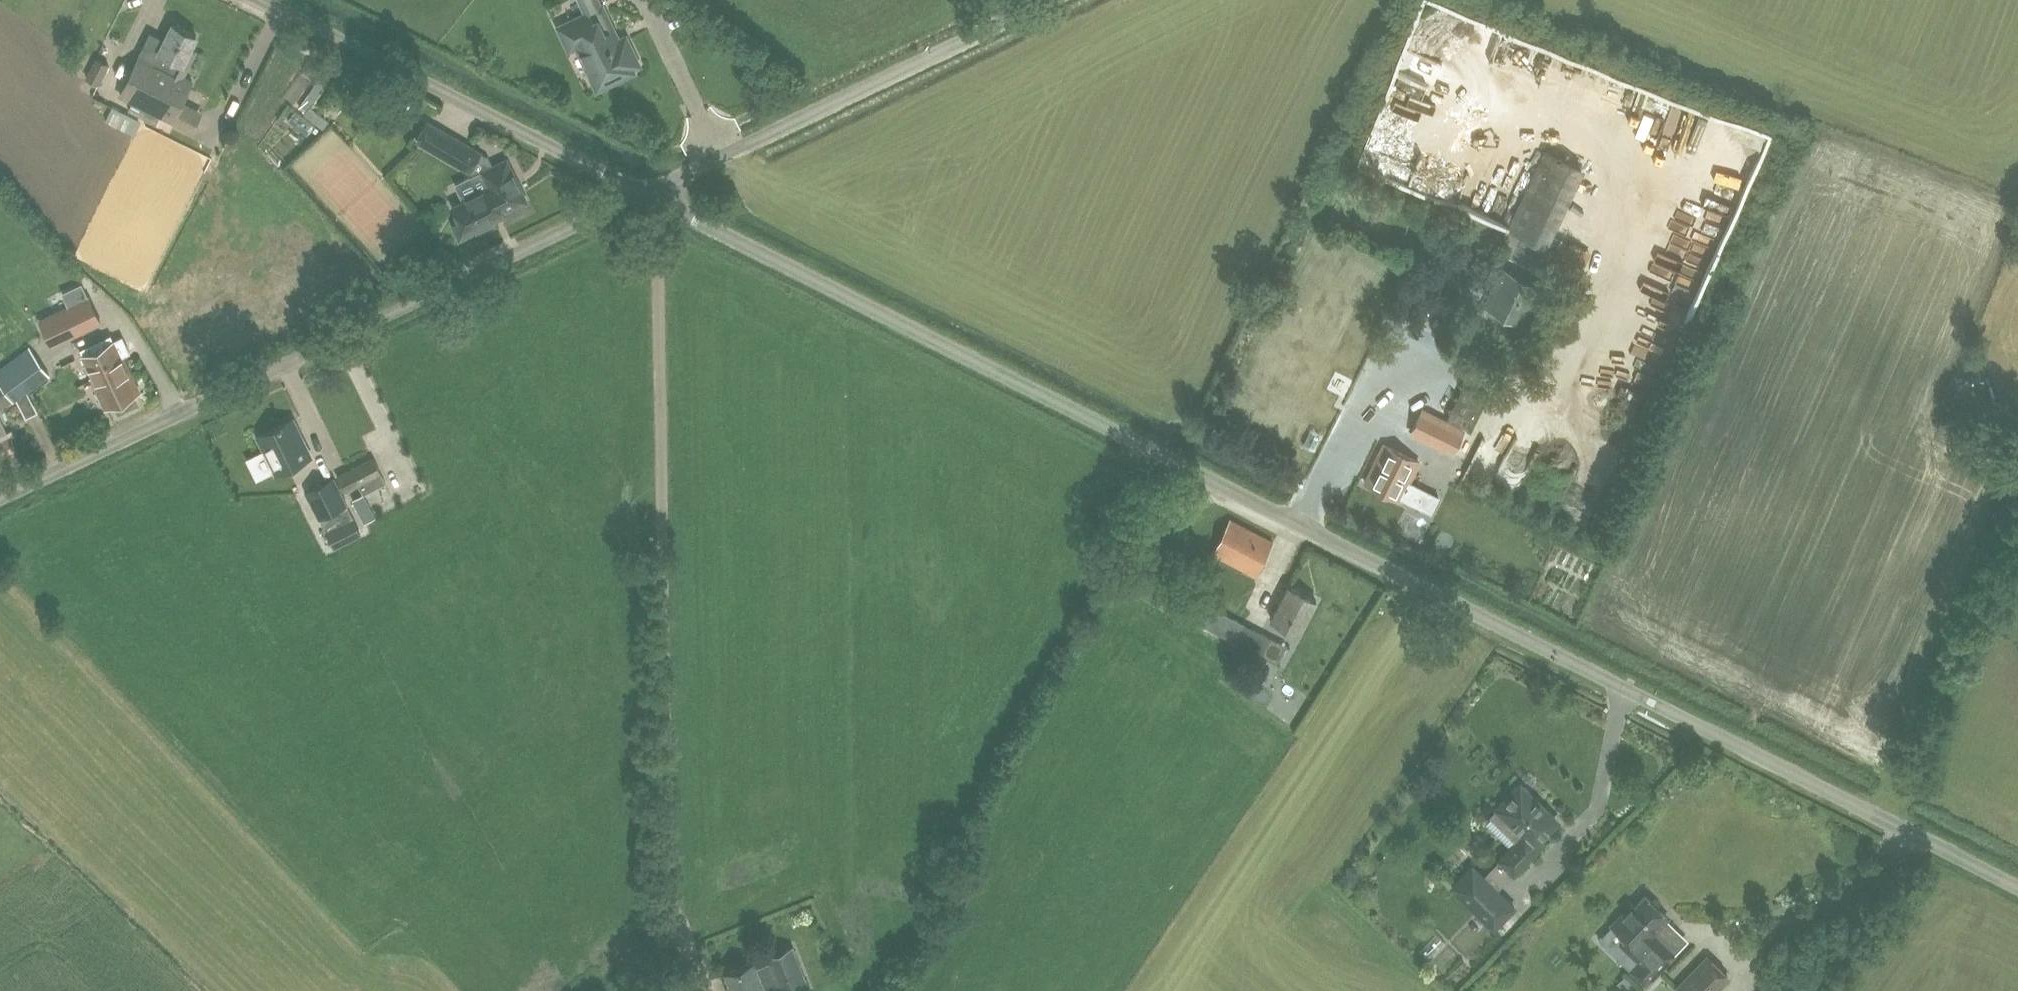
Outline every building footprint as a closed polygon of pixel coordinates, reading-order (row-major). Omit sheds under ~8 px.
[(602,3),(584,12),(556,25),(569,52),(576,49),(597,92),(638,72),(636,69),(643,65),(627,32),(620,36),(604,2),(602,3)] [(183,76),(188,66),(196,51),(190,48),(197,35),(173,23),(159,51),(159,52),(154,62),(139,54),(119,96),(132,102),(129,109),(156,123),(160,115),(172,121),(192,81),(183,76)] [(108,64),(96,58),(86,77),(98,83),(108,64)] [(388,86),(379,82),(382,74),(355,60),(352,65),(348,63),(340,77),(348,81),(346,86),(380,103),(388,86)] [(101,81),(109,85),(118,67),(110,63),(101,81)] [(397,92),(392,104),(407,111),(412,100),(397,92)] [(138,119),(124,112),(118,126),(131,133),(138,119)] [(505,160),(493,166),(489,157),(427,121),(416,140),(475,174),(483,171),(489,185),(466,196),(467,198),(453,205),(460,219),(457,220),(455,224),(455,228),(457,232),(459,235),(463,236),(467,235),(470,234),(473,232),(476,228),(505,214),(504,211),(527,200),(514,173),(512,174),(505,160)] [(1564,307),(1574,286),(1591,251),(1569,240),(1568,242),(1553,234),(1547,247),(1545,246),(1583,164),(1547,147),(1509,226),(1497,250),(1551,276),(1542,297),(1564,307)] [(1482,248),(1487,237),(1493,223),(1465,210),(1459,224),(1478,233),(1473,244),(1458,237),(1449,257),(1473,268),(1482,248)] [(1522,321),(1538,288),(1503,270),(1487,304),(1489,311),(1514,324),(1522,321)] [(89,297),(70,305),(40,320),(51,344),(100,321),(89,297)] [(1471,344),(1476,334),(1461,327),(1456,337),(1471,344)] [(122,354),(120,354),(114,341),(113,341),(111,336),(82,349),(85,355),(84,355),(85,356),(84,359),(87,366),(90,366),(95,376),(93,377),(99,390),(97,393),(100,400),(104,400),(107,407),(139,392),(122,354)] [(50,374),(29,347),(0,368),(0,411),(50,374)] [(1463,385),(1447,416),(1469,427),(1484,396),(1463,385)] [(1453,451),(1459,454),(1460,455),(1471,433),(1464,430),(1423,409),(1412,432),(1452,453),(1453,451)] [(311,455),(293,418),(258,435),(276,472),(311,455)] [(10,436),(0,441),(0,454),(1,456),(17,449),(10,436)] [(1431,512),(1439,497),(1409,482),(1419,462),(1385,445),(1366,482),(1400,499),(1401,497),(1431,512)] [(386,482),(374,457),(338,476),(345,490),(358,483),(364,493),(386,482)] [(305,491),(326,531),(335,548),(362,534),(347,505),(349,504),(334,476),(305,491)] [(1255,575),(1273,541),(1231,519),(1213,553),(1255,575)] [(1271,619),(1300,633),(1317,600),(1289,585),(1271,619)] [(1271,637),(1245,624),(1236,619),(1229,634),(1237,638),(1236,642),(1262,655),(1271,637)] [(1915,793),(1920,784),(1914,781),(1909,790),(1915,793)] [(1510,795),(1498,808),(1512,823),(1510,826),(1510,833),(1517,841),(1499,859),(1514,873),(1538,849),(1537,845),(1535,843),(1556,821),(1530,795),(1530,792),(1524,786),(1516,786),(1510,792),(1510,795)] [(1514,907),(1497,890),(1472,866),(1452,887),(1494,928),(1514,907)] [(1659,941),(1655,945),(1648,938),(1668,917),(1645,896),(1635,906),(1633,904),(1612,925),(1613,926),(1616,923),(1629,935),(1622,943),(1640,961),(1632,970),(1646,983),(1674,954),(1659,941)] [(727,986),(729,990),(765,990),(764,990),(779,984),(782,990),(791,990),(806,985),(791,948),(769,957),(771,963),(756,969),(753,961),(726,972),(731,984),(727,986)] [(1682,983),(1678,987),(1681,990),(1714,990),(1728,977),(1707,957),(1682,983)]
